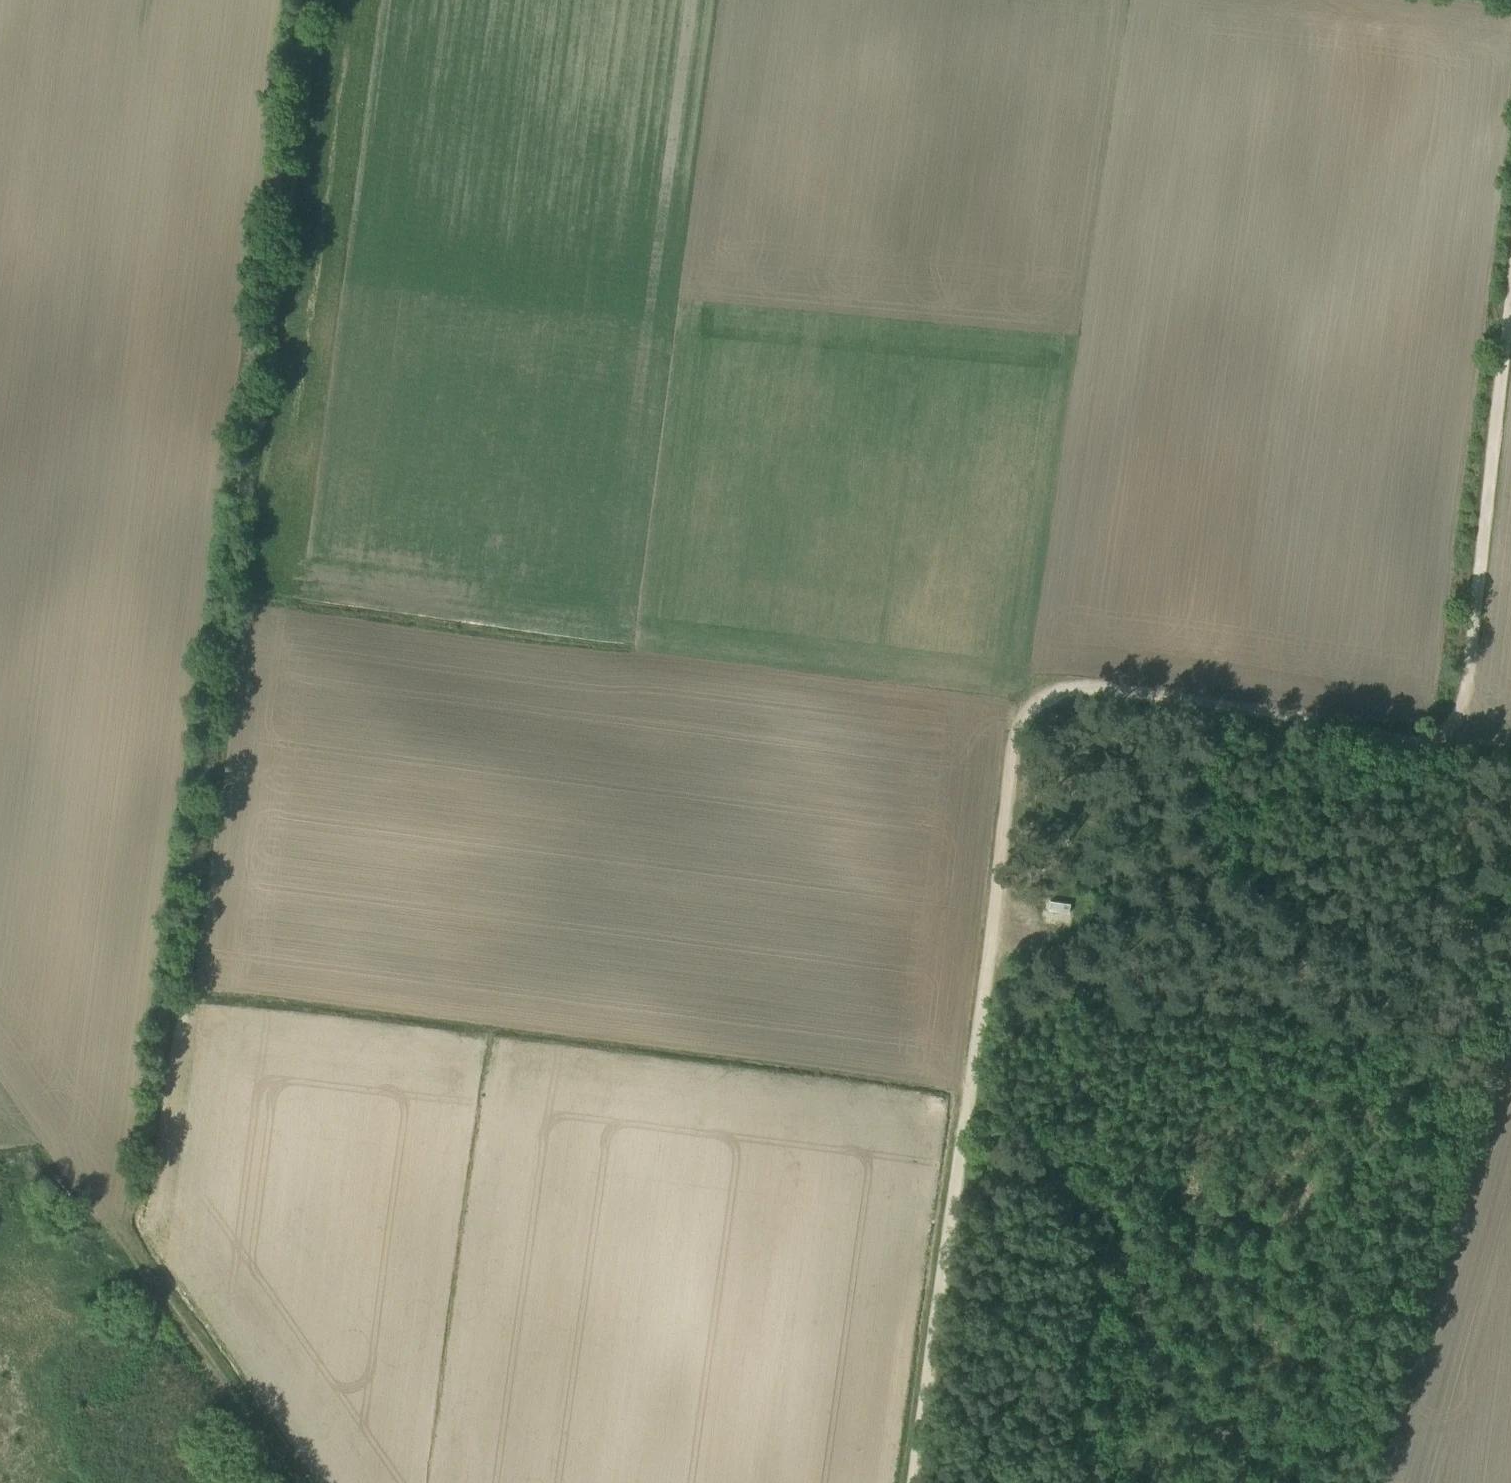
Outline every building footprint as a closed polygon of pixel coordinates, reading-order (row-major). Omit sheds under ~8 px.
[(1049,898),(1048,907),(1069,911),(1071,902),(1049,898)]
